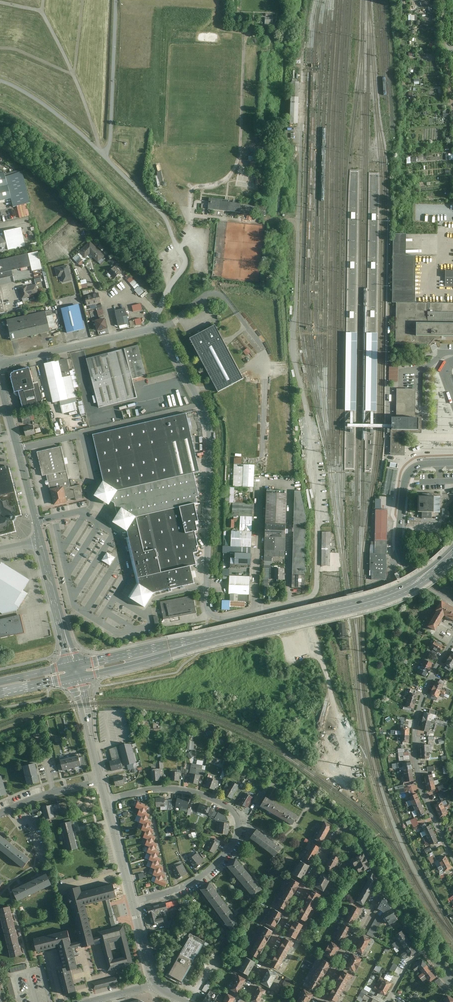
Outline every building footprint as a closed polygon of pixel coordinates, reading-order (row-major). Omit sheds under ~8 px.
[(165,181),(162,170),(155,172),(159,186),(161,185),(160,182),(165,181)] [(12,199),(14,208),(27,204),(32,203),(23,172),(6,177),(5,173),(0,174),(0,202),(12,199)] [(209,204),(209,210),(226,212),(241,213),(242,204),(234,204),(229,203),(229,202),(210,200),(209,204)] [(27,246),(23,227),(4,231),(5,235),(0,236),(0,252),(27,246)] [(406,235),(393,235),(393,303),(396,303),(396,344),(430,344),(435,338),(442,338),(442,336),(452,336),(452,302),(416,302),(416,256),(406,256),(406,235)] [(105,257),(90,242),(79,253),(85,259),(89,255),(98,263),(105,257)] [(0,261),(0,280),(13,277),(12,271),(29,267),(30,273),(42,270),(41,265),(37,252),(0,261)] [(74,280),(70,264),(56,268),(59,277),(62,276),(64,282),(74,280)] [(121,274),(115,267),(109,274),(115,280),(121,274)] [(141,293),(145,289),(131,276),(127,280),(141,293)] [(88,279),(79,281),(81,289),(89,287),(88,279)] [(29,297),(38,295),(36,285),(27,287),(27,286),(19,288),(21,300),(30,298),(29,297)] [(101,303),(99,293),(85,297),(87,307),(101,303)] [(80,304),(61,309),(67,333),(86,328),(80,304)] [(115,313),(119,329),(131,327),(127,310),(115,313)] [(56,327),(51,311),(6,322),(11,342),(51,332),(50,328),(56,327)] [(95,321),(98,331),(108,329),(106,319),(95,321)] [(216,325),(191,338),(215,384),(219,391),(243,377),(240,372),(225,343),(216,325)] [(357,370),(357,334),(347,334),(346,369),(346,412),(356,412),(357,370)] [(378,369),(378,334),(367,334),(366,369),(366,412),(377,412),(378,369)] [(87,358),(99,406),(137,397),(132,378),(145,375),(138,345),(87,358)] [(44,363),(54,403),(76,398),(67,358),(44,363)] [(398,383),(399,366),(389,366),(389,383),(398,383)] [(17,391),(22,407),(41,403),(43,400),(37,381),(32,382),(28,368),(9,373),(14,392),(17,391)] [(416,388),(397,388),(397,418),(392,418),(392,425),(392,426),(392,427),(392,428),(392,429),(392,432),(392,438),(391,455),(404,454),(404,438),(405,436),(406,434),(407,433),(422,433),(422,416),(416,416),(416,405),(416,388)] [(124,419),(138,416),(136,407),(122,410),(124,419)] [(354,412),(350,412),(350,424),(350,425),(348,425),(348,427),(348,429),(351,429),(351,431),(350,434),(352,434),(353,434),(353,431),(353,429),(371,429),(371,431),(371,434),(373,434),(373,431),(373,429),(388,429),(388,431),(388,434),(390,434),(390,431),(390,429),(392,429),(392,428),(392,427),(392,426),(374,426),(374,425),(374,412),(371,412),(371,425),(371,426),(353,425),(353,424),(354,412)] [(30,414),(21,416),(23,423),(32,421),(30,414)] [(118,491),(194,473),(200,472),(186,414),(93,436),(103,481),(93,496),(108,505),(111,501),(118,491)] [(33,425),(23,427),(26,436),(36,434),(33,425)] [(42,476),(46,475),(50,492),(53,505),(67,503),(67,501),(68,501),(68,499),(75,498),(76,500),(83,498),(82,495),(83,495),(81,485),(70,487),(66,471),(61,446),(36,452),(42,476)] [(254,487),(255,465),(234,464),(233,486),(254,487)] [(13,521),(15,521),(16,519),(16,518),(16,517),(22,515),(9,465),(0,468),(0,536),(16,531),(13,521)] [(382,493),(394,496),(399,471),(387,469),(382,493)] [(112,523),(120,527),(125,520),(195,504),(198,503),(196,497),(199,496),(194,473),(118,491),(111,501),(115,503),(118,514),(112,523)] [(234,502),(235,488),(226,487),(226,502),(234,502)] [(274,568),(283,568),(283,566),(273,565),(273,557),(286,557),(289,494),(286,494),(286,490),(267,490),(264,590),(265,590),(265,596),(269,596),(269,599),(276,598),(276,595),(269,595),(269,581),(274,580),(274,568)] [(300,491),(294,491),(292,587),(304,587),(305,575),(304,576),(305,515),(300,491)] [(422,496),(418,496),(418,512),(422,512),(432,512),(433,512),(433,497),(433,496),(432,496),(422,496)] [(253,516),(253,503),(233,502),(233,515),(253,516)] [(199,523),(195,504),(125,520),(120,527),(129,534),(140,530),(145,554),(157,551),(162,574),(190,567),(197,565),(194,554),(198,553),(196,547),(199,547),(196,534),(199,533),(197,524),(199,523)] [(375,510),(375,540),(386,540),(387,510),(375,510)] [(240,531),(252,531),(252,517),(241,517),(240,531)] [(229,520),(228,528),(235,528),(235,522),(238,522),(238,519),(234,518),(234,520),(229,520)] [(134,557),(145,554),(140,530),(129,534),(134,557)] [(232,547),(252,548),(252,532),(232,531),(232,547)] [(331,549),(331,532),(322,532),(322,549),(331,549)] [(375,540),(374,540),(374,553),(369,553),(369,570),(372,570),(372,580),(386,580),(386,540),(375,540)] [(331,566),(331,549),(322,549),(322,566),(331,566)] [(157,551),(145,554),(134,557),(139,581),(162,574),(157,551)] [(115,557),(107,552),(102,561),(110,565),(115,557)] [(251,565),(251,553),(236,553),(236,565),(251,565)] [(31,581),(3,563),(0,568),(0,612),(4,614),(21,610),(29,596),(24,593),(31,581)] [(162,574),(139,581),(140,585),(131,599),(147,608),(155,595),(196,585),(190,567),(162,574)] [(285,568),(283,568),(274,568),(274,580),(285,580),(285,568)] [(230,576),(230,601),(246,602),(250,602),(250,576),(230,576)] [(194,595),(160,602),(164,620),(197,613),(196,607),(194,595)] [(245,608),(246,602),(230,601),(222,602),(222,610),(230,611),(230,608),(245,608)] [(436,633),(445,617),(452,622),(452,609),(443,603),(428,628),(436,633)] [(0,618),(0,637),(16,634),(25,632),(21,613),(0,618)] [(345,624),(339,625),(339,640),(342,640),(343,651),(350,650),(349,637),(346,637),(345,624)] [(444,647),(435,642),(431,649),(439,654),(444,647)] [(447,666),(452,670),(452,669),(452,661),(449,658),(445,665),(447,666)] [(425,660),(422,666),(429,671),(433,664),(425,660)] [(422,666),(418,673),(426,677),(429,671),(422,666)] [(439,682),(436,681),(433,688),(446,694),(450,695),(452,691),(447,689),(447,690),(444,689),(444,691),(442,690),(444,685),(439,682)] [(446,694),(433,688),(430,695),(433,696),(438,699),(440,694),(445,695),(446,694)] [(403,695),(403,697),(416,700),(418,694),(410,691),(408,696),(403,695)] [(411,707),(413,708),(416,700),(403,697),(402,699),(406,700),(405,705),(411,707)] [(429,712),(425,711),(423,719),(431,721),(433,713),(429,712)] [(431,721),(423,719),(420,728),(429,730),(431,721)] [(132,744),(109,748),(112,760),(109,760),(112,770),(124,767),(123,765),(136,762),(132,744)] [(191,759),(196,756),(192,751),(187,754),(191,759)] [(76,756),(73,757),(75,767),(76,770),(80,768),(79,766),(81,765),(79,757),(78,753),(76,754),(76,756)] [(70,757),(67,758),(69,768),(73,767),(75,767),(73,757),(72,755),(70,756),(70,757)] [(64,759),(60,760),(63,770),(67,769),(69,768),(67,758),(66,757),(64,757),(64,759)] [(398,767),(403,766),(403,770),(412,768),(411,762),(402,763),(402,762),(397,762),(398,767)] [(35,763),(24,766),(28,785),(40,782),(35,763)] [(203,765),(192,763),(190,773),(191,774),(189,782),(198,784),(200,775),(202,769),(203,765)] [(412,768),(403,770),(405,782),(414,780),(412,768)] [(170,780),(179,781),(180,772),(177,772),(178,769),(172,769),(172,771),(171,771),(170,780)] [(160,770),(151,771),(151,780),(161,780),(160,770)] [(424,775),(426,783),(434,781),(432,773),(424,775)] [(125,775),(114,778),(116,785),(125,783),(125,782),(127,782),(125,775)] [(210,777),(206,786),(214,789),(215,786),(217,786),(219,781),(210,777)] [(231,781),(224,794),(232,798),(239,785),(231,781)] [(426,783),(427,791),(436,789),(434,781),(426,783)] [(444,791),(438,793),(441,799),(446,797),(444,791)] [(245,792),(239,803),(248,807),(253,797),(245,792)] [(409,796),(413,805),(420,801),(417,793),(409,796)] [(165,797),(156,797),(156,807),(165,806),(165,805),(168,805),(168,799),(165,799),(165,797)] [(259,806),(276,815),(281,806),(264,797),(259,806)] [(189,800),(177,798),(176,807),(188,809),(189,800)] [(138,803),(136,807),(140,809),(140,810),(146,812),(148,806),(144,805),(145,804),(139,801),(138,803)] [(420,801),(413,805),(417,815),(425,812),(420,801)] [(434,804),(436,811),(448,805),(447,804),(444,805),(442,801),(434,804)] [(54,817),(51,804),(41,807),(45,819),(54,817)] [(208,807),(200,804),(197,811),(205,814),(208,807)] [(436,811),(440,817),(448,814),(446,809),(449,808),(448,805),(436,811)] [(293,825),(298,816),(281,806),(276,815),(293,825)] [(140,810),(138,815),(142,817),(148,820),(150,814),(146,812),(140,810)] [(219,833),(228,834),(229,823),(228,823),(225,816),(218,812),(214,819),(217,821),(217,823),(220,823),(219,833)] [(142,817),(140,822),(144,824),(144,825),(150,827),(152,821),(148,820),(142,817)] [(70,821),(60,823),(65,842),(62,842),(64,852),(76,849),(70,821)] [(327,834),(331,825),(324,821),(319,830),(327,834)] [(144,825),(142,829),(147,831),(152,833),(154,829),(150,827),(144,825)] [(420,832),(422,837),(434,832),(431,825),(423,828),(424,831),(420,832)] [(251,838),(263,847),(269,838),(257,829),(251,838)] [(322,842),(327,834),(319,830),(314,838),(322,842)] [(146,832),(144,837),(148,839),(148,840),(153,842),(156,836),(152,835),(152,833),(147,831),(146,832)] [(438,841),(434,832),(422,837),(424,841),(428,839),(430,844),(438,841)] [(0,844),(0,849),(11,857),(18,848),(5,838),(0,844)] [(275,856),(281,848),(269,838),(263,847),(275,856)] [(207,849),(214,853),(220,843),(212,839),(207,849)] [(148,840),(146,845),(150,846),(149,847),(155,850),(158,844),(153,842),(148,840)] [(308,849),(315,854),(319,847),(311,842),(308,849)] [(149,847),(147,852),(152,854),(151,855),(157,857),(159,852),(155,850),(149,847)] [(18,848),(11,857),(24,868),(29,860),(31,858),(18,848)] [(315,854),(308,849),(304,857),(312,861),(315,854)] [(371,867),(363,852),(348,858),(353,867),(357,865),(360,872),(371,867)] [(188,859),(195,869),(204,862),(197,853),(188,859)] [(331,854),(328,862),(335,866),(339,858),(331,854)] [(151,855),(149,860),(153,862),(159,865),(162,859),(157,857),(151,855)] [(434,855),(428,857),(431,863),(437,861),(434,855)] [(438,859),(441,865),(449,862),(446,856),(438,859)] [(249,874),(236,859),(227,867),(240,882),(249,874)] [(302,879),(309,865),(302,861),(294,874),(302,879)] [(153,862),(151,867),(155,869),(155,870),(161,872),(163,867),(159,865),(153,862)] [(328,862),(324,869),(332,873),(335,866),(328,862)] [(449,862),(441,865),(444,871),(452,867),(449,862)] [(172,868),(177,879),(188,874),(182,863),(172,868)] [(155,870),(153,875),(157,877),(163,880),(165,874),(161,872),(155,870)] [(366,883),(374,887),(377,880),(372,872),(365,876),(367,880),(366,883)] [(34,893),(51,884),(46,874),(29,883),(34,893)] [(262,889),(249,874),(240,882),(253,897),(262,889)] [(321,875),(315,887),(322,891),(328,879),(321,875)] [(157,877),(155,882),(165,887),(167,882),(163,880),(157,877)] [(295,892),(299,883),(291,878),(286,887),(295,892)] [(222,899),(210,882),(200,890),(212,906),(222,899)] [(17,901),(34,893),(29,883),(12,891),(17,901)] [(369,897),(374,887),(366,883),(361,892),(369,897)] [(116,927),(112,928),(99,932),(100,936),(93,938),(85,904),(106,899),(109,898),(117,896),(113,884),(82,892),(80,886),(68,889),(81,941),(71,944),(68,930),(34,939),(37,951),(59,946),(64,968),(57,969),(64,994),(76,991),(71,970),(78,968),(73,951),(77,950),(76,949),(79,948),(78,946),(82,945),(82,947),(95,944),(94,941),(101,939),(108,970),(133,964),(123,926),(116,927)] [(290,900),(295,892),(286,887),(281,896),(290,900)] [(312,891),(307,900),(314,904),(319,895),(312,891)] [(364,906),(369,897),(361,892),(356,902),(364,906)] [(285,909),(290,900),(281,896),(276,905),(285,909)] [(114,916),(109,898),(106,899),(110,917),(109,917),(112,928),(116,927),(114,916)] [(386,898),(381,898),(373,912),(378,914),(380,910),(382,911),(383,913),(392,907),(386,898)] [(180,899),(166,903),(167,908),(182,905),(180,899)] [(233,914),(222,899),(212,906),(223,922),(233,914)] [(307,900),(302,909),(309,913),(314,904),(307,900)] [(167,908),(166,903),(147,907),(149,916),(156,914),(155,913),(168,910),(167,908)] [(357,917),(360,909),(353,905),(349,913),(357,917)] [(14,922),(9,906),(0,909),(0,923),(1,926),(14,922)] [(302,909),(297,917),(304,922),(309,913),(302,909)] [(279,920),(282,914),(274,910),(271,917),(279,920)] [(394,912),(385,918),(389,925),(398,919),(394,912)] [(353,924),(357,917),(349,913),(345,920),(353,924)] [(156,914),(149,916),(152,925),(164,922),(163,917),(157,919),(156,914)] [(233,914),(223,922),(230,931),(240,923),(233,914)] [(377,914),(366,934),(373,938),(384,918),(377,914)] [(275,928),(279,920),(271,917),(267,924),(275,928)] [(298,932),(302,925),(295,921),(291,928),(298,932)] [(1,926),(5,942),(18,938),(14,922),(1,926)] [(346,935),(350,928),(343,924),(339,931),(346,935)] [(267,940),(273,931),(264,926),(259,935),(267,940)] [(294,939),(298,932),(291,928),(287,935),(294,939)] [(395,948),(396,947),(408,939),(402,930),(395,935),(400,942),(399,943),(397,941),(392,944),(395,948)] [(342,942),(346,935),(339,931),(334,938),(342,942)] [(262,949),(267,940),(259,935),(253,944),(262,949)] [(363,935),(359,942),(366,946),(370,939),(363,935)] [(203,945),(189,937),(168,975),(183,983),(203,945)] [(22,954),(18,938),(5,942),(9,958),(22,954)] [(288,952),(293,944),(285,939),(280,948),(288,952)] [(402,946),(404,949),(411,944),(408,939),(396,947),(398,949),(402,946)] [(324,954),(332,959),(339,947),(331,942),(324,954)] [(366,946),(359,942),(355,950),(362,954),(366,946)] [(257,958),(262,949),(253,944),(248,953),(257,958)] [(410,957),(417,952),(411,944),(404,949),(406,951),(401,955),(405,960),(410,956),(410,957)] [(283,961),(288,952),(280,948),(274,956),(283,961)] [(362,958),(353,954),(346,969),(354,973),(355,970),(356,971),(361,962),(360,962),(362,958)] [(277,970),(283,961),(274,956),(269,965),(277,970)] [(248,975),(255,962),(246,957),(239,970),(248,975)] [(326,973),(331,964),(323,959),(318,968),(326,973)] [(419,969),(420,971),(427,966),(423,960),(412,968),(415,971),(419,969)] [(25,964),(9,968),(11,973),(27,969),(25,964)] [(420,979),(431,971),(427,966),(420,971),(422,973),(418,976),(420,979)] [(321,982),(326,973),(318,968),(313,977),(321,982)] [(270,987),(277,974),(268,969),(261,982),(270,987)] [(347,985),(352,975),(343,971),(338,980),(347,985)] [(431,971),(420,979),(423,982),(426,979),(429,983),(436,978),(431,971)] [(388,972),(385,978),(392,981),(395,975),(388,972)] [(242,986),(246,979),(238,975),(234,982),(242,986)] [(118,976),(93,983),(94,989),(119,983),(118,976)] [(11,998),(15,997),(10,977),(5,978),(11,998)] [(316,991),(321,982),(313,977),(308,986),(316,991)] [(389,990),(392,983),(381,977),(379,981),(382,983),(381,986),(389,990)] [(449,989),(439,978),(435,981),(445,992),(449,989)] [(342,994),(347,985),(338,980),(333,989),(342,994)] [(238,994),(242,986),(234,982),(230,989),(238,994)] [(266,990),(259,986),(254,995),(262,998),(266,990)] [(385,996),(389,990),(381,986),(380,988),(376,986),(374,990),(385,996)] [(313,994),(304,989),(297,1001),(309,1001),(313,994)] [(342,994),(333,989),(328,999),(334,1001),(338,1001),(342,994)]
